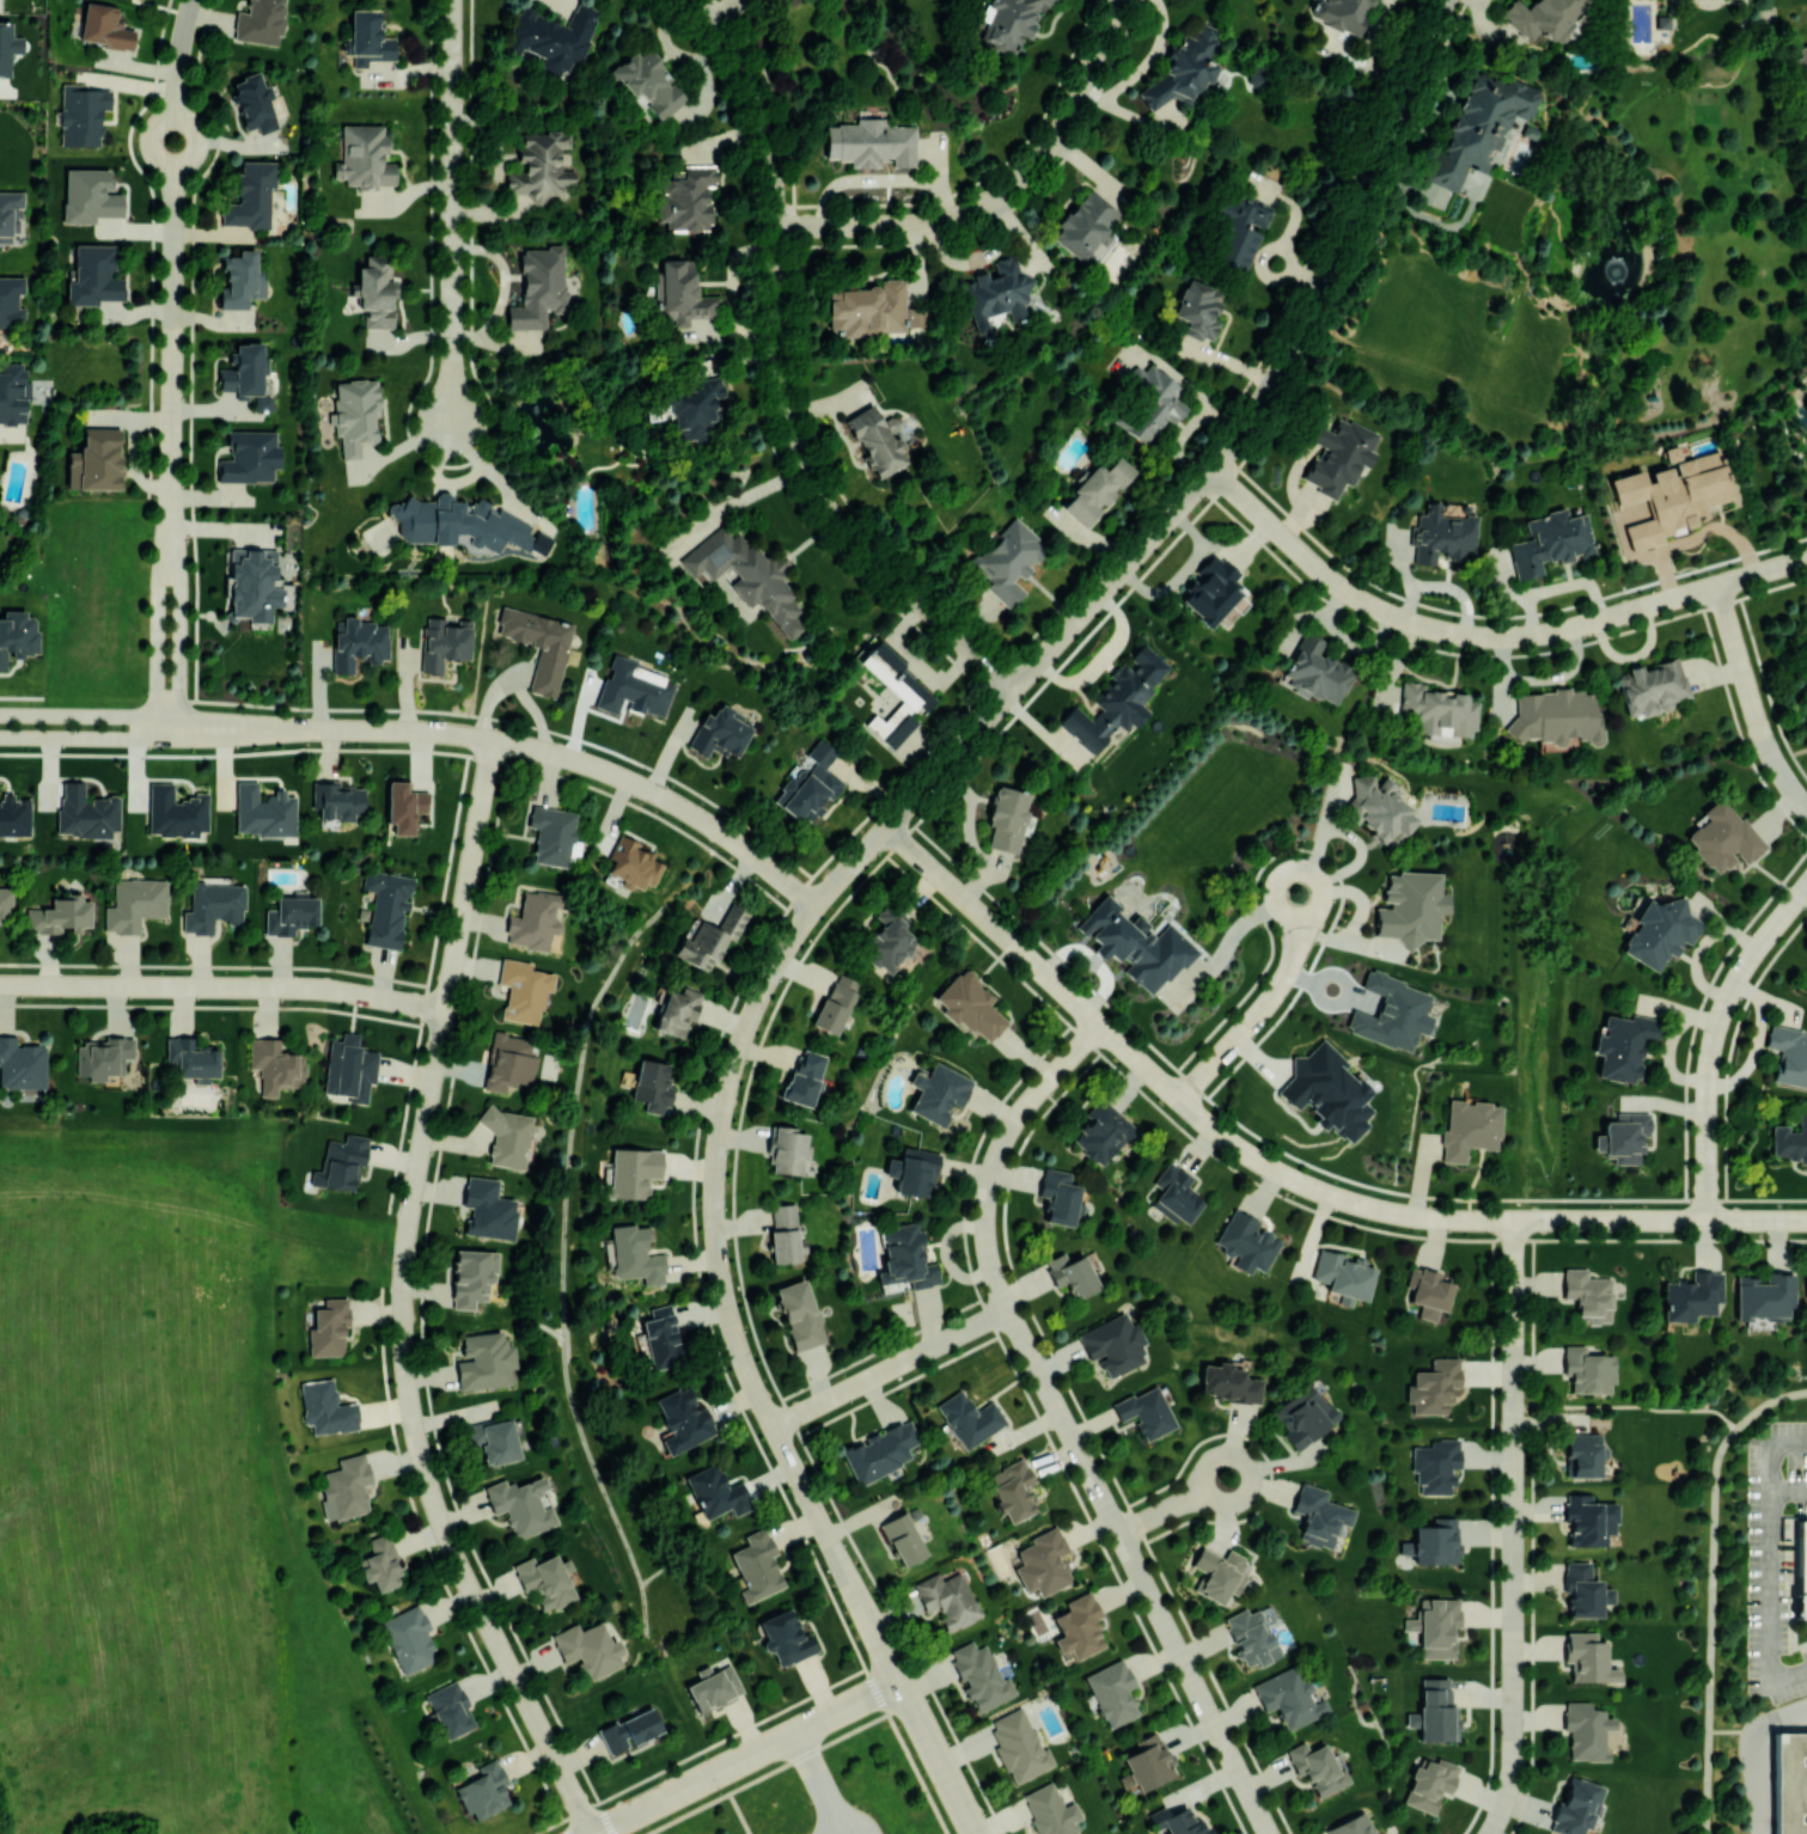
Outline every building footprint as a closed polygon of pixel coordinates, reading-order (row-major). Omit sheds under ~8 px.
[(234,40),(280,45),(285,0),(248,0),(247,11),(237,10),(234,40)] [(522,8),(514,8),(509,21),(510,47),(518,50),(527,50),(543,56),(543,74),(567,74),(570,64),(582,64),(589,42),(589,38),(594,26),(594,0),(593,0),(577,0),(568,26),(522,8)] [(980,18),(987,22),(979,39),(1009,54),(1015,52),(1021,38),(1028,36),(1037,17),(1035,8),(1057,2),(1056,0),(988,0),(980,18)] [(1366,18),(1374,0),(1325,0),(1323,4),(1315,0),(1313,0),(1307,15),(1359,36),(1366,18)] [(1586,0),(1529,0),(1523,6),(1517,0),(1513,0),(1501,12),(1529,41),(1541,30),(1550,40),(1589,3),(1586,0)] [(132,50),(135,27),(116,24),(118,7),(85,2),(79,41),(132,50)] [(394,61),(394,36),(379,36),(379,9),(351,9),(351,38),(343,38),(343,67),(367,67),(367,61),(394,61)] [(0,22),(0,76),(11,76),(11,22),(0,22)] [(1136,91),(1148,111),(1172,96),(1185,104),(1190,101),(1194,94),(1198,92),(1205,80),(1209,82),(1219,66),(1206,59),(1221,33),(1202,22),(1193,39),(1183,33),(1178,42),(1169,47),(1165,54),(1169,60),(1159,77),(1136,91)] [(686,100),(669,79),(672,77),(646,45),(613,72),(644,110),(648,106),(660,121),(686,100)] [(1806,92),(1806,47),(1797,49),(1806,92)] [(1435,184),(1458,191),(1464,166),(1485,171),(1493,138),(1502,140),(1509,113),(1530,118),(1538,89),(1466,69),(1435,184)] [(279,128),(269,99),(274,97),(269,83),(263,85),(258,72),(231,81),(236,93),(233,94),(246,132),(257,128),(260,134),(279,128)] [(60,145),(101,146),(101,110),(111,110),(111,89),(87,89),(87,84),(61,84),(60,145)] [(916,126),(886,125),(886,118),(857,117),(857,124),(826,123),(826,159),(850,159),(850,167),(880,167),(880,159),(892,159),(892,166),(915,166),(916,126)] [(395,185),(395,163),(385,163),(385,125),(342,124),(342,161),(333,161),(333,178),(345,178),(345,185),(356,185),(355,190),(378,191),(378,185),(395,185)] [(522,135),(523,147),(518,150),(518,153),(526,169),(522,171),(508,172),(505,184),(505,186),(513,201),(510,213),(517,215),(536,206),(537,206),(550,200),(551,195),(561,195),(563,187),(575,186),(574,170),(563,171),(559,161),(562,147),(571,147),(570,131),(563,130),(550,131),(544,133),(522,135)] [(221,226),(270,227),(270,188),(276,188),(276,161),(239,161),(239,202),(221,202),(221,226)] [(715,166),(674,166),(674,178),(665,178),(665,196),(658,196),(658,221),(667,221),(667,231),(709,231),(709,186),(715,186),(715,166)] [(111,169),(64,169),(64,223),(95,224),(95,217),(123,217),(123,193),(111,193),(111,169)] [(1084,264),(1088,258),(1096,264),(1116,238),(1106,230),(1120,213),(1087,187),(1049,237),(1084,264)] [(0,191),(0,242),(12,242),(12,233),(18,233),(18,208),(23,208),(23,191),(0,191)] [(1245,272),(1261,230),(1263,231),(1271,210),(1223,191),(1214,214),(1223,218),(1207,257),(1245,272)] [(67,305),(97,305),(97,300),(124,300),(124,278),(114,278),(114,245),(75,244),(75,280),(67,280),(67,305)] [(507,329),(546,329),(546,311),(565,311),(565,247),(521,247),(521,306),(507,306),(507,329)] [(265,298),(265,268),(256,268),(256,250),(239,250),(239,256),(222,256),(222,308),(248,308),(248,298),(265,298)] [(976,334),(990,330),(986,316),(1008,310),(1011,322),(1026,318),(1021,304),(1032,301),(1018,253),(993,261),(995,270),(973,277),(974,280),(962,284),(976,334)] [(393,329),(395,280),(389,279),(389,256),(364,256),(364,266),(358,266),(358,284),(351,284),(350,296),(358,297),(358,308),(364,308),(363,328),(393,329)] [(695,295),(695,259),(661,260),(661,274),(657,274),(657,325),(689,325),(689,318),(719,317),(719,295),(695,295)] [(0,277),(0,326),(25,326),(25,307),(19,307),(18,294),(25,294),(24,277),(0,277)] [(1172,315),(1187,321),(1183,332),(1211,343),(1220,322),(1213,319),(1222,297),(1210,292),(1212,287),(1187,277),(1172,315)] [(829,289),(829,334),(906,333),(906,327),(925,326),(925,308),(905,308),(904,278),(880,279),(881,288),(829,289)] [(266,343),(232,344),(232,368),(218,369),(219,391),(235,391),(236,398),(254,397),(255,411),(268,410),(266,343)] [(29,423),(29,380),(24,380),(24,364),(3,363),(3,372),(0,372),(0,423),(29,423)] [(1181,388),(1149,363),(1135,381),(1148,392),(1130,415),(1122,409),(1113,421),(1143,445),(1165,417),(1174,424),(1186,409),(1173,398),(1181,388)] [(342,460),(361,459),(360,444),(377,444),(375,417),(379,417),(378,379),(334,381),(336,413),(329,413),(329,424),(334,424),(335,435),(341,435),(342,460)] [(718,436),(713,398),(723,397),(722,381),(657,389),(660,413),(673,411),(676,440),(718,436)] [(876,479),(909,462),(896,438),(892,441),(873,404),(845,419),(876,479)] [(1377,434),(1338,416),(1330,432),(1317,426),(1310,441),(1320,445),(1304,479),(1318,486),(1315,491),(1334,500),(1343,482),(1351,487),(1361,465),(1368,468),(1375,453),(1369,450),(1377,434)] [(68,452),(68,489),(120,489),(121,429),(82,428),(82,452),(68,452)] [(280,468),(280,444),(276,444),(276,431),(228,430),(228,459),(218,459),(218,481),(273,482),(273,468),(280,468)] [(1609,478),(1627,552),(1663,542),(1662,535),(1673,533),(1672,529),(1709,519),(1705,506),(1732,499),(1719,449),(1681,459),(1677,444),(1663,448),(1668,467),(1650,471),(1653,481),(1645,482),(1642,470),(1609,478)] [(1083,527),(1113,493),(1134,470),(1117,455),(1105,469),(1095,460),(1076,481),(1080,484),(1060,506),(1083,527)] [(553,537),(476,496),(471,506),(464,506),(464,501),(462,501),(445,492),(438,492),(433,501),(419,501),(408,495),(404,502),(391,501),(388,506),(388,515),(398,520),(397,536),(410,542),(454,544),(455,534),(468,534),(467,543),(474,547),(483,547),(496,554),(503,540),(522,550),(533,550),(543,556),(553,537)] [(1476,517),(1440,515),(1441,502),(1425,502),(1425,515),(1417,514),(1416,527),(1410,526),(1410,544),(1414,545),(1413,563),(1435,565),(1435,556),(1474,557),(1476,517)] [(1594,556),(1585,513),(1566,517),(1565,510),(1524,518),(1528,539),(1510,542),(1517,579),(1543,574),(1540,562),(1557,559),(1557,563),(1594,556)] [(1007,608),(1022,592),(1012,582),(1046,547),(1015,517),(971,564),(988,581),(983,586),(1007,608)] [(677,559),(692,578),(702,570),(710,580),(729,566),(737,577),(729,583),(748,608),(758,601),(787,640),(803,628),(793,615),(801,609),(780,580),(790,572),(780,558),(769,566),(741,530),(730,539),(721,526),(677,559)] [(270,621),(270,606),(281,607),(282,578),(276,578),(277,551),(264,550),(264,549),(231,549),(229,620),(270,621)] [(1208,627),(1245,587),(1235,578),(1239,574),(1214,551),(1193,574),(1195,576),(1182,590),(1187,595),(1181,602),(1208,627)] [(763,612),(757,602),(747,609),(738,595),(727,602),(742,625),(763,612)] [(529,692),(556,697),(563,662),(575,665),(579,650),(568,648),(573,623),(502,607),(496,637),(540,646),(529,692)] [(8,669),(8,656),(39,656),(39,630),(35,630),(35,613),(3,612),(3,619),(0,619),(0,669),(8,669)] [(442,674),(442,660),(470,661),(471,623),(453,622),(453,618),(424,617),(422,674),(442,674)] [(334,674),(353,674),(353,660),(388,660),(388,620),(334,620),(334,674)] [(1273,648),(1290,658),(1276,682),(1305,699),(1309,692),(1334,707),(1354,671),(1319,651),(1324,642),(1288,622),(1273,648)] [(893,750),(920,720),(919,719),(936,699),(900,668),(905,663),(877,639),(857,662),(901,701),(883,721),(873,711),(862,723),(893,750)] [(1170,666),(1142,642),(1126,662),(1124,660),(1090,700),(1100,708),(1090,720),(1073,705),(1057,724),(1094,755),(1123,721),(1132,728),(1147,711),(1138,704),(1170,666)] [(597,702),(661,722),(673,685),(663,681),(665,676),(634,666),(636,660),(613,653),(597,702)] [(1628,717),(1690,701),(1678,656),(1655,662),(1656,666),(1642,670),(1641,664),(1626,668),(1627,672),(1616,675),(1628,717)] [(1474,737),(1476,700),(1466,700),(1466,692),(1424,690),(1425,683),(1402,681),(1399,717),(1412,718),(1411,733),(1474,737)] [(1517,694),(1515,702),(1517,718),(1506,719),(1503,734),(1524,739),(1528,738),(1553,745),(1564,743),(1565,735),(1583,739),(1587,738),(1588,746),(1600,745),(1601,740),(1598,712),(1594,711),(1592,692),(1586,692),(1566,688),(1517,694)] [(752,727),(741,722),(744,714),(719,702),(713,716),(704,712),(688,747),(706,756),(711,746),(737,758),(752,727)] [(826,768),(838,752),(820,738),(772,800),(807,827),(842,780),(826,768)] [(1355,782),(1358,786),(1342,801),(1384,847),(1399,833),(1401,836),(1419,819),(1405,805),(1411,799),(1388,775),(1378,784),(1366,771),(1355,782)] [(295,835),(295,797),(285,797),(284,790),(274,790),(274,798),(257,798),(257,781),(236,782),(236,835),(295,835)] [(393,835),(413,835),(414,812),(427,812),(427,792),(406,791),(407,781),(388,781),(387,823),(393,823),(393,835)] [(120,831),(120,797),(84,797),(84,782),(59,782),(59,836),(111,836),(111,831),(120,831)] [(208,796),(173,796),(173,783),(149,782),(148,836),(198,837),(198,832),(207,832),(208,796)] [(313,784),(313,808),(319,808),(319,820),(354,820),(354,815),(365,815),(364,783),(313,784)] [(1016,854),(1030,793),(995,785),(986,826),(992,827),(988,848),(1016,854)] [(1766,848),(1722,795),(1701,812),(1707,819),(1684,837),(1716,875),(1737,858),(1744,866),(1766,848)] [(0,796),(0,836),(30,837),(30,796),(0,796)] [(577,812),(531,805),(528,827),(537,828),(532,862),(568,868),(577,812)] [(605,874),(642,888),(645,882),(653,886),(662,864),(652,860),(653,855),(635,848),(637,842),(620,835),(605,874)] [(366,945),(401,950),(411,877),(364,871),(362,889),(374,891),(366,945)] [(1440,873),(1385,871),(1384,905),(1376,905),(1375,936),(1398,937),(1398,943),(1437,944),(1438,913),(1447,914),(1448,893),(1440,893),(1440,873)] [(167,879),(114,878),(114,906),(105,906),(105,933),(140,933),(140,916),(167,917),(167,879)] [(244,884),(191,884),(191,911),(183,911),(183,933),(213,933),(213,920),(226,920),(226,924),(244,924),(244,884)] [(0,888),(0,922),(11,923),(12,888),(0,888)] [(548,950),(551,933),(560,935),(562,920),(556,919),(559,895),(523,889),(519,916),(509,915),(504,944),(548,950)] [(265,935),(294,936),(294,926),(317,927),(318,898),(307,897),(308,891),(293,891),(292,897),(276,896),(276,909),(266,909),(265,935)] [(1658,972),(1667,954),(1674,958),(1682,941),(1691,945),(1703,922),(1682,912),(1683,909),(1650,893),(1620,953),(1658,972)] [(91,927),(91,901),(82,901),(83,895),(52,895),(52,909),(27,908),(26,932),(49,933),(49,926),(91,927)] [(1198,956),(1171,921),(1154,934),(1138,913),(1128,921),(1110,896),(1074,923),(1084,936),(1089,933),(1099,945),(1094,949),(1102,960),(1111,954),(1116,961),(1125,955),(1132,963),(1126,968),(1146,995),(1198,956)] [(673,954),(707,973),(727,937),(733,940),(749,913),(730,903),(717,928),(701,919),(690,940),(683,936),(673,954)] [(879,920),(864,945),(871,950),(866,960),(892,976),(915,938),(902,930),(908,919),(883,903),(874,918),(879,920)] [(554,973),(529,970),(531,962),(501,958),(497,983),(507,985),(502,1019),(538,1024),(543,990),(552,992),(554,973)] [(1008,1022),(988,1004),(995,997),(963,968),(934,999),(944,1007),(940,1011),(955,1025),(961,1019),(987,1044),(1008,1022)] [(1410,1052),(1416,1032),(1425,1035),(1431,1016),(1424,1014),(1431,991),(1367,971),(1362,988),(1382,995),(1376,1016),(1351,1009),(1344,1032),(1410,1052)] [(812,1024),(835,1035),(861,983),(837,972),(812,1024)] [(683,1038),(688,1020),(694,1021),(702,992),(682,987),(680,993),(665,989),(655,1030),(683,1038)] [(1658,1019),(1629,1014),(1629,1018),(1605,1014),(1602,1035),(1596,1034),(1593,1053),(1600,1054),(1597,1077),(1636,1083),(1643,1041),(1654,1043),(1658,1019)] [(1806,1087),(1806,1032),(1769,1026),(1765,1047),(1779,1049),(1773,1082),(1806,1087)] [(329,1040),(324,1093),(349,1095),(348,1102),(366,1104),(369,1083),(374,1084),(378,1051),(358,1049),(359,1034),(342,1032),(341,1041),(329,1040)] [(482,1089),(505,1093),(507,1083),(531,1087),(539,1041),(492,1033),(482,1089)] [(46,1044),(16,1045),(16,1035),(0,1035),(0,1089),(47,1088),(46,1044)] [(136,1059),(136,1037),(105,1037),(105,1043),(77,1043),(77,1075),(87,1075),(87,1081),(105,1081),(105,1075),(124,1075),(124,1059),(136,1059)] [(167,1065),(177,1065),(177,1077),(194,1078),(194,1084),(208,1084),(208,1077),(219,1077),(219,1048),(186,1048),(186,1037),(167,1037),(167,1065)] [(249,1039),(249,1068),(261,1068),(261,1097),(277,1096),(277,1088),(303,1087),(303,1052),(280,1053),(280,1038),(249,1039)] [(1274,1087),(1297,1110),(1304,1103),(1317,1115),(1312,1120),(1322,1130),(1327,1125),(1347,1145),(1367,1124),(1362,1119),(1371,1109),(1362,1100),(1370,1092),(1344,1068),(1348,1064),(1322,1038),(1274,1087)] [(825,1055),(797,1048),(784,1100),(813,1107),(825,1055)] [(632,1098),(645,1101),(643,1111),(667,1115),(671,1086),(666,1085),(669,1063),(639,1058),(632,1098)] [(909,1111),(941,1126),(952,1104),(960,1108),(973,1080),(934,1061),(927,1077),(915,1071),(909,1083),(920,1088),(909,1111)] [(1100,1167),(1135,1131),(1100,1098),(1083,1114),(1090,1121),(1071,1140),(1100,1167)] [(1441,1162),(1465,1162),(1466,1148),(1499,1149),(1500,1103),(1448,1101),(1447,1129),(1442,1129),(1441,1162)] [(525,1169),(531,1114),(482,1108),(480,1127),(492,1128),(488,1165),(525,1169)] [(1798,1112),(1798,1132),(1788,1132),(1788,1125),(1772,1125),(1771,1159),(1806,1159),(1806,1112),(1798,1112)] [(1640,1164),(1640,1136),(1649,1136),(1649,1113),(1615,1113),(1615,1121),(1602,1121),(1602,1135),(1594,1135),(1594,1154),(1611,1154),(1611,1164),(1640,1164)] [(767,1172),(803,1175),(807,1133),(795,1132),(795,1127),(772,1125),(767,1172)] [(366,1137),(344,1133),(343,1142),(326,1139),(321,1171),(312,1170),(310,1185),(357,1192),(366,1137)] [(895,1192),(931,1198),(938,1153),(903,1147),(901,1160),(887,1158),(885,1176),(897,1178),(895,1192)] [(662,1178),(662,1150),(613,1148),(612,1198),(649,1198),(649,1178),(662,1178)] [(1192,1178),(1169,1160),(1152,1182),(1161,1190),(1151,1203),(1183,1228),(1203,1202),(1185,1188),(1192,1178)] [(1071,1173),(1044,1167),(1038,1196),(1048,1197),(1043,1221),(1072,1227),(1080,1186),(1069,1183),(1071,1173)] [(465,1235),(513,1240),(517,1199),(496,1197),(498,1179),(466,1175),(463,1206),(468,1207),(465,1235)] [(770,1205),(773,1263),(799,1261),(796,1203),(770,1205)] [(1264,1272),(1280,1238),(1258,1228),(1261,1221),(1231,1208),(1214,1246),(1236,1256),(1231,1266),(1249,1274),(1252,1267),(1264,1272)] [(939,1286),(937,1262),(922,1263),(920,1222),(883,1225),(887,1271),(877,1272),(878,1285),(909,1282),(910,1288),(939,1286)] [(642,1276),(643,1285),(665,1284),(663,1254),(648,1255),(647,1242),(651,1241),(650,1224),(611,1227),(614,1278),(642,1276)] [(1311,1279),(1328,1283),(1326,1291),(1366,1301),(1375,1265),(1345,1257),(1346,1255),(1319,1248),(1311,1279)] [(452,1309),(474,1309),(474,1301),(487,1301),(487,1283),(489,1283),(490,1251),(454,1250),(452,1309)] [(1073,1300),(1099,1288),(1083,1254),(1068,1261),(1064,1252),(1044,1262),(1055,1287),(1065,1283),(1073,1300)] [(1450,1282),(1440,1280),(1441,1272),(1410,1266),(1406,1287),(1412,1288),(1410,1301),(1420,1303),(1417,1318),(1442,1323),(1450,1282)] [(1611,1278),(1587,1278),(1587,1268),(1563,1268),(1563,1298),(1577,1298),(1577,1324),(1612,1323),(1611,1278)] [(1716,1314),(1715,1302),(1723,1301),(1722,1271),(1691,1272),(1691,1281),(1663,1281),(1664,1322),(1695,1322),(1695,1315),(1716,1314)] [(1793,1273),(1763,1272),(1763,1276),(1736,1275),(1735,1317),(1791,1318),(1793,1273)] [(824,1343),(807,1278),(776,1287),(793,1352),(824,1343)] [(309,1356),(344,1355),(344,1325),(349,1325),(348,1298),(324,1298),(324,1308),(314,1308),(314,1328),(309,1328),(309,1356)] [(649,1308),(651,1319),(642,1321),(652,1369),(683,1362),(671,1303),(649,1308)] [(1107,1379),(1145,1362),(1138,1346),(1145,1343),(1135,1322),(1130,1325),(1124,1312),(1077,1333),(1089,1362),(1097,1358),(1107,1379)] [(458,1390),(511,1385),(510,1369),(516,1368),(514,1345),(506,1346),(504,1331),(461,1335),(463,1359),(456,1360),(458,1390)] [(1613,1393),(1614,1354),(1585,1354),(1585,1346),(1563,1346),(1563,1376),(1571,1376),(1571,1392),(1613,1393)] [(1445,1414),(1446,1403),(1449,1403),(1450,1387),(1459,1387),(1459,1358),(1431,1358),(1431,1371),(1413,1371),(1413,1384),(1406,1384),(1406,1403),(1412,1403),(1412,1413),(1445,1414)] [(1260,1402),(1261,1378),(1243,1377),(1244,1363),(1216,1361),(1216,1365),(1202,1364),(1199,1398),(1260,1402)] [(356,1403),(337,1405),(334,1378),(300,1382),(304,1424),(311,1423),(313,1434),(359,1429),(356,1403)] [(1296,1453),(1338,1416),(1307,1381),(1271,1413),(1287,1431),(1281,1436),(1296,1453)] [(1176,1427),(1157,1384),(1111,1404),(1119,1421),(1132,1416),(1144,1441),(1176,1427)] [(655,1399),(670,1435),(661,1439),(668,1455),(716,1434),(704,1406),(697,1409),(687,1385),(655,1399)] [(966,1451),(1007,1422),(991,1400),(975,1411),(959,1388),(934,1406),(966,1451)] [(519,1458),(511,1417),(465,1427),(469,1446),(480,1444),(484,1466),(519,1458)] [(857,1485),(912,1460),(907,1448),(920,1442),(908,1418),(864,1438),(864,1439),(841,1450),(857,1485)] [(1602,1477),(1602,1433),(1586,1433),(1586,1426),(1566,1426),(1565,1477),(1602,1477)] [(1412,1447),(1412,1472),(1418,1472),(1417,1495),(1452,1495),(1452,1468),(1459,1468),(1459,1439),(1430,1439),(1430,1447),(1412,1447)] [(369,1512),(363,1484),(372,1483),(365,1452),(337,1458),(339,1469),(324,1472),(327,1487),(322,1488),(328,1514),(334,1513),(336,1519),(369,1512)] [(1036,1511),(1025,1486),(1034,1482),(1023,1458),(985,1476),(1007,1524),(1036,1511)] [(704,1520),(731,1508),(734,1516),(753,1508),(741,1481),(727,1487),(716,1463),(685,1476),(704,1520)] [(514,1538),(557,1526),(551,1506),(541,1509),(536,1494),(548,1491),(544,1476),(507,1487),(505,1479),(484,1485),(493,1514),(505,1510),(514,1538)] [(1354,1509),(1324,1500),(1327,1491),(1300,1482),(1291,1510),(1305,1514),(1297,1540),(1330,1550),(1338,1523),(1349,1526),(1354,1509)] [(1616,1503),(1590,1503),(1590,1494),(1565,1494),(1565,1522),(1568,1522),(1568,1546),(1605,1546),(1605,1535),(1615,1535),(1616,1503)] [(880,1524),(902,1567),(927,1555),(905,1511),(880,1524)] [(1415,1565),(1457,1564),(1456,1517),(1431,1517),(1431,1526),(1414,1526),(1414,1541),(1399,1541),(1400,1555),(1414,1554),(1415,1565)] [(1799,1524),(1806,1524),(1806,1652),(1800,1656),(1799,1524)] [(785,1586),(773,1556),(777,1554),(766,1526),(744,1535),(748,1545),(731,1552),(745,1588),(739,1590),(745,1603),(785,1586)] [(1039,1596),(1073,1581),(1062,1557),(1070,1554),(1057,1526),(1029,1538),(1032,1544),(1015,1551),(1021,1564),(1013,1568),(1024,1592),(1035,1587),(1039,1596)] [(377,1592),(402,1584),(395,1561),(397,1561),(388,1532),(367,1539),(372,1553),(364,1556),(367,1566),(360,1568),(365,1583),(373,1580),(377,1592)] [(576,1597),(555,1552),(535,1562),(532,1556),(512,1565),(525,1594),(532,1591),(543,1612),(576,1597)] [(1600,1617),(1600,1580),(1589,1580),(1589,1562),(1564,1562),(1564,1592),(1568,1592),(1568,1617),(1600,1617)] [(960,1571),(941,1580),(937,1572),(901,1589),(914,1617),(938,1605),(943,1616),(940,1618),(947,1632),(981,1616),(960,1571)] [(1106,1647),(1094,1619),(1101,1616),(1090,1591),(1065,1602),(1068,1610),(1053,1616),(1061,1636),(1053,1639),(1059,1653),(1069,1649),(1074,1660),(1106,1647)] [(1419,1658),(1454,1658),(1454,1628),(1459,1628),(1459,1599),(1417,1598),(1417,1618),(1403,1618),(1403,1631),(1419,1631),(1419,1658)] [(430,1630),(420,1604),(379,1620),(401,1675),(437,1661),(426,1631),(430,1630)] [(1223,1619),(1246,1670),(1268,1660),(1263,1649),(1274,1644),(1258,1609),(1248,1614),(1245,1608),(1223,1619)] [(818,1653),(810,1631),(800,1635),(791,1609),(757,1620),(768,1651),(772,1649),(778,1667),(818,1653)] [(551,1634),(563,1664),(578,1658),(587,1681),(626,1665),(615,1639),(609,1641),(601,1621),(579,1631),(577,1624),(551,1634)] [(1569,1681),(1618,1682),(1619,1669),(1606,1668),(1606,1641),(1595,1641),(1595,1632),(1565,1632),(1564,1662),(1570,1662),(1569,1681)] [(1016,1696),(1008,1676),(1000,1679),(987,1644),(975,1648),(972,1640),(947,1650),(959,1681),(962,1680),(974,1712),(1016,1696)] [(1084,1675),(1107,1728),(1139,1714),(1127,1689),(1135,1686),(1123,1658),(1084,1675)] [(686,1684),(696,1711),(743,1695),(732,1664),(711,1671),(709,1664),(696,1669),(699,1680),(686,1684)] [(1252,1683),(1264,1712),(1275,1707),(1284,1730),(1330,1712),(1323,1697),(1316,1700),(1308,1679),(1300,1682),(1294,1666),(1252,1683)] [(1457,1741),(1458,1705),(1449,1705),(1450,1679),(1421,1678),(1420,1713),(1406,1713),(1406,1726),(1419,1727),(1419,1740),(1457,1741)] [(443,1740),(476,1726),(456,1680),(424,1694),(434,1717),(433,1717),(443,1740)] [(1569,1760),(1605,1760),(1605,1730),(1614,1730),(1615,1717),(1604,1717),(1604,1709),(1589,1709),(1589,1702),(1564,1702),(1563,1730),(1569,1730),(1569,1760)] [(988,1721),(999,1744),(995,1746),(1012,1784),(1055,1765),(1046,1746),(1041,1749),(1022,1706),(988,1721)] [(608,1754),(630,1745),(662,1732),(653,1707),(598,1729),(608,1754)] [(1138,1791),(1176,1774),(1156,1731),(1135,1741),(1139,1749),(1122,1757),(1128,1772),(1118,1777),(1123,1789),(1135,1784),(1138,1791)] [(1774,1732),(1774,1833),(1806,1833),(1806,1732),(1774,1732)] [(1317,1798),(1350,1782),(1340,1760),(1333,1763),(1324,1743),(1308,1750),(1305,1742),(1285,1751),(1296,1776),(1305,1772),(1317,1798)] [(1402,1803),(1433,1814),(1443,1788),(1450,1791),(1460,1766),(1437,1757),(1435,1763),(1420,1756),(1402,1803)] [(510,1804),(502,1786),(508,1784),(496,1757),(461,1772),(466,1782),(456,1787),(470,1821),(510,1804)] [(1570,1776),(1561,1802),(1558,1801),(1548,1830),(1560,1833),(1580,1833),(1581,1828),(1588,1830),(1593,1815),(1599,1817),(1604,1803),(1598,1801),(1603,1786),(1570,1776)] [(1073,1821),(1081,1818),(1074,1801),(1063,1806),(1052,1781),(1022,1794),(1039,1833),(1078,1833),(1073,1821)] [(1206,1826),(1200,1829),(1188,1805),(1169,1814),(1165,1806),(1147,1814),(1152,1825),(1161,1820),(1168,1833),(1209,1833),(1206,1826)] [(1363,1811),(1324,1829),(1327,1833),(1373,1833),(1363,1811)]
